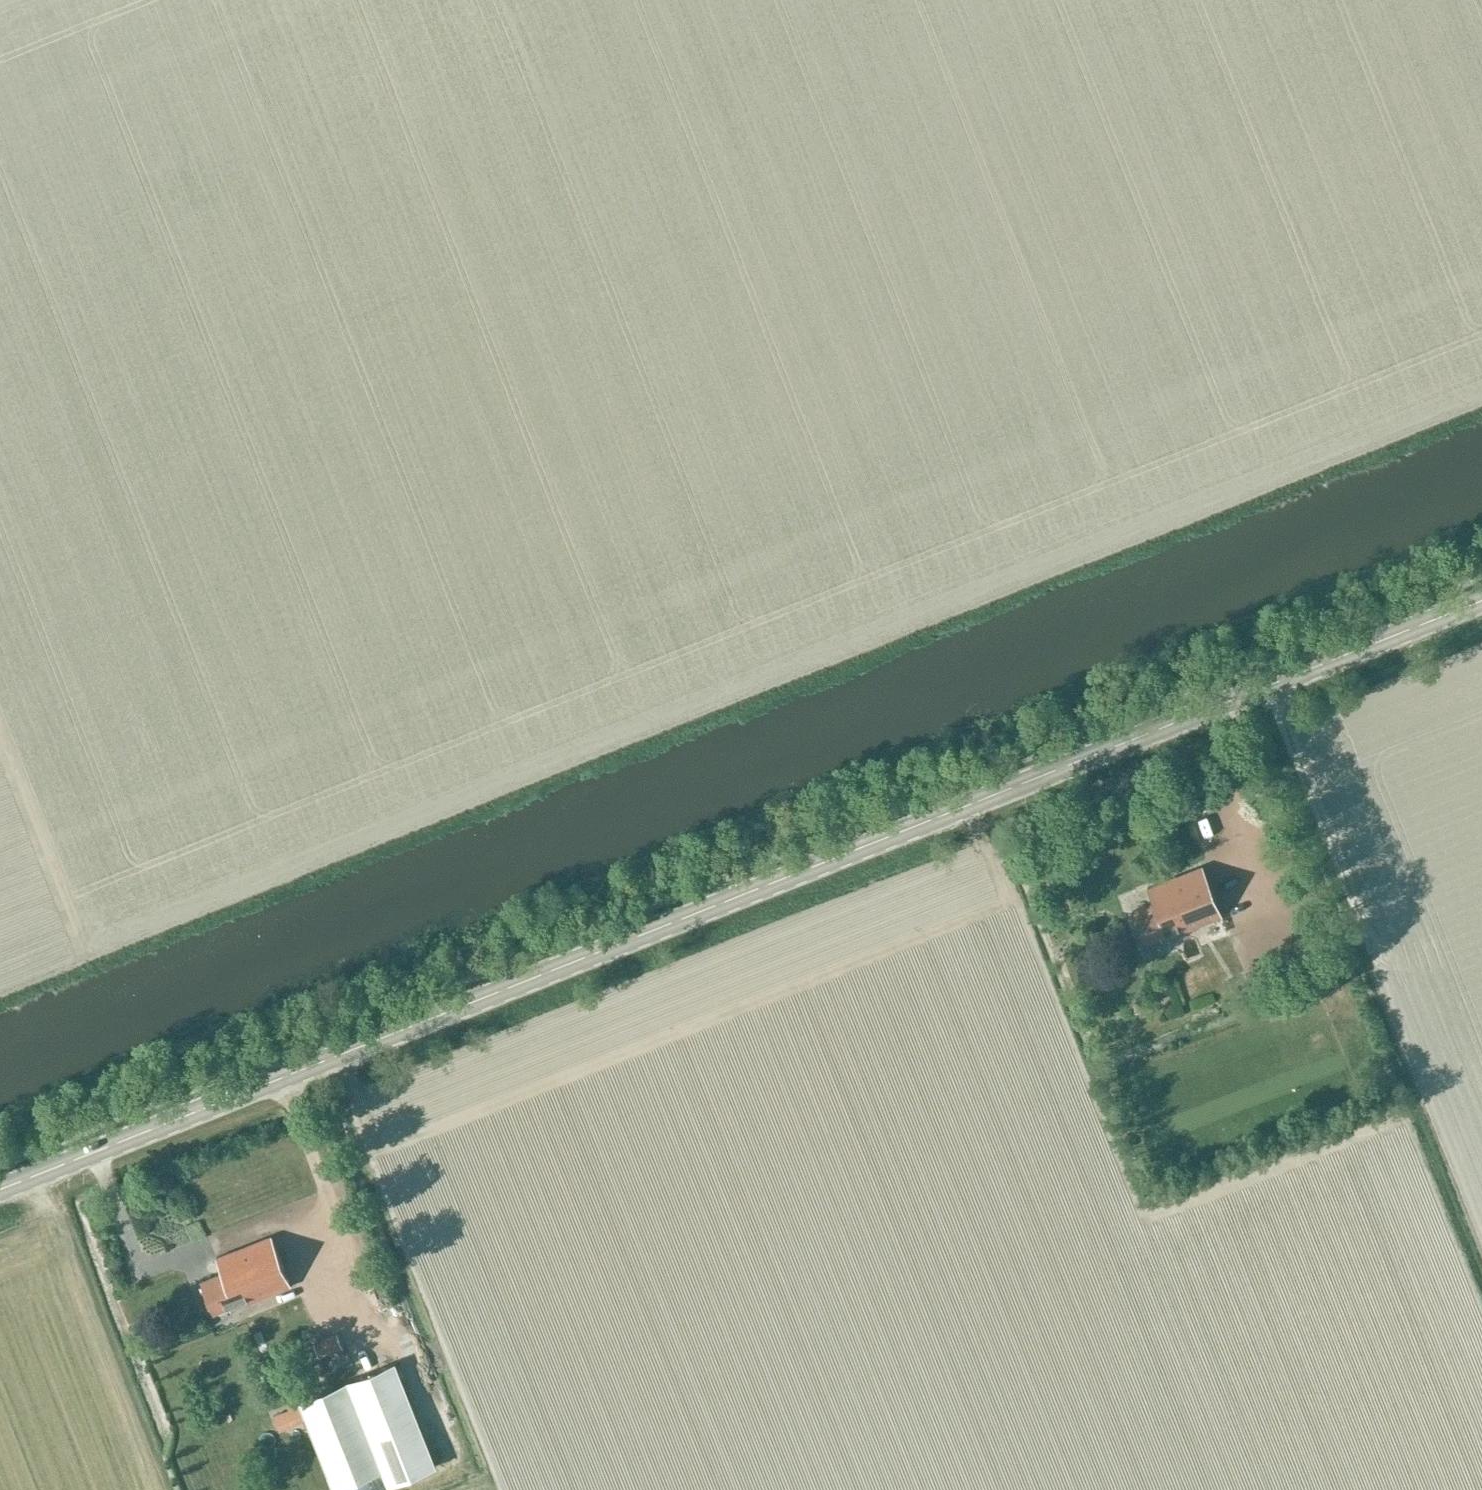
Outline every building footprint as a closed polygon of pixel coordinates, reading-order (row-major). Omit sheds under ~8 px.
[(1188,817),(1191,828),(1209,823),(1206,812),(1188,817)] [(1196,845),(1217,839),(1214,828),(1193,834),(1196,845)] [(1132,916),(1144,944),(1161,938),(1161,941),(1222,916),(1201,868),(1146,891),(1153,907),(1132,916)] [(200,1282),(213,1314),(229,1308),(230,1311),(291,1287),(271,1236),(217,1258),(223,1273),(200,1282)] [(313,1344),(318,1357),(342,1348),(336,1335),(313,1344)] [(434,1467),(394,1362),(297,1400),(299,1405),(288,1409),(293,1423),(305,1419),(332,1489),(373,1489),(434,1467)]
